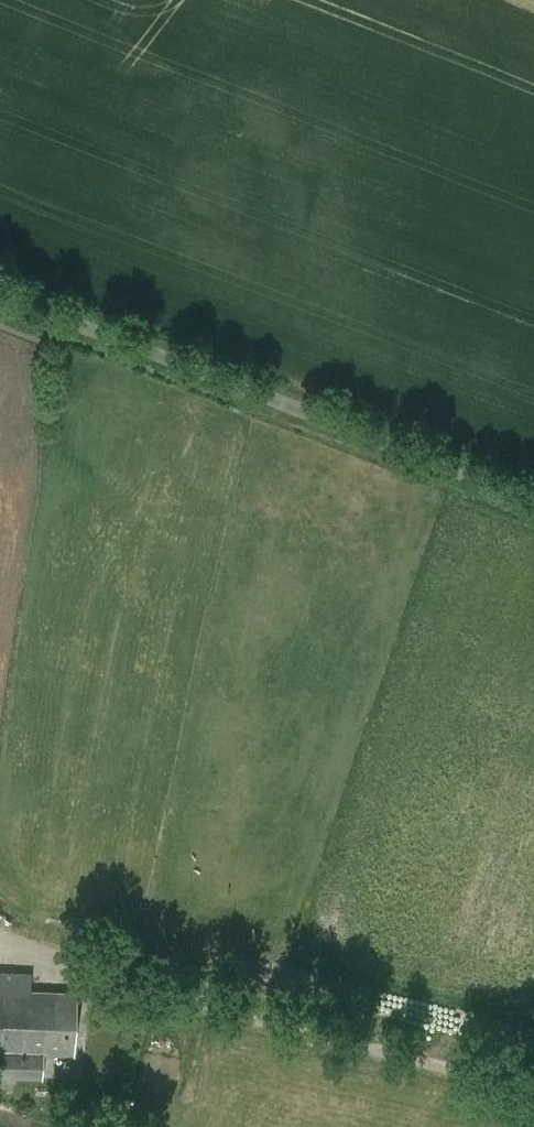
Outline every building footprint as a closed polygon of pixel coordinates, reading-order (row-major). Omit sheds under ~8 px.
[(40,1080),(41,1055),(73,1056),(75,994),(31,993),(32,972),(0,971),(0,1078),(40,1080)]
